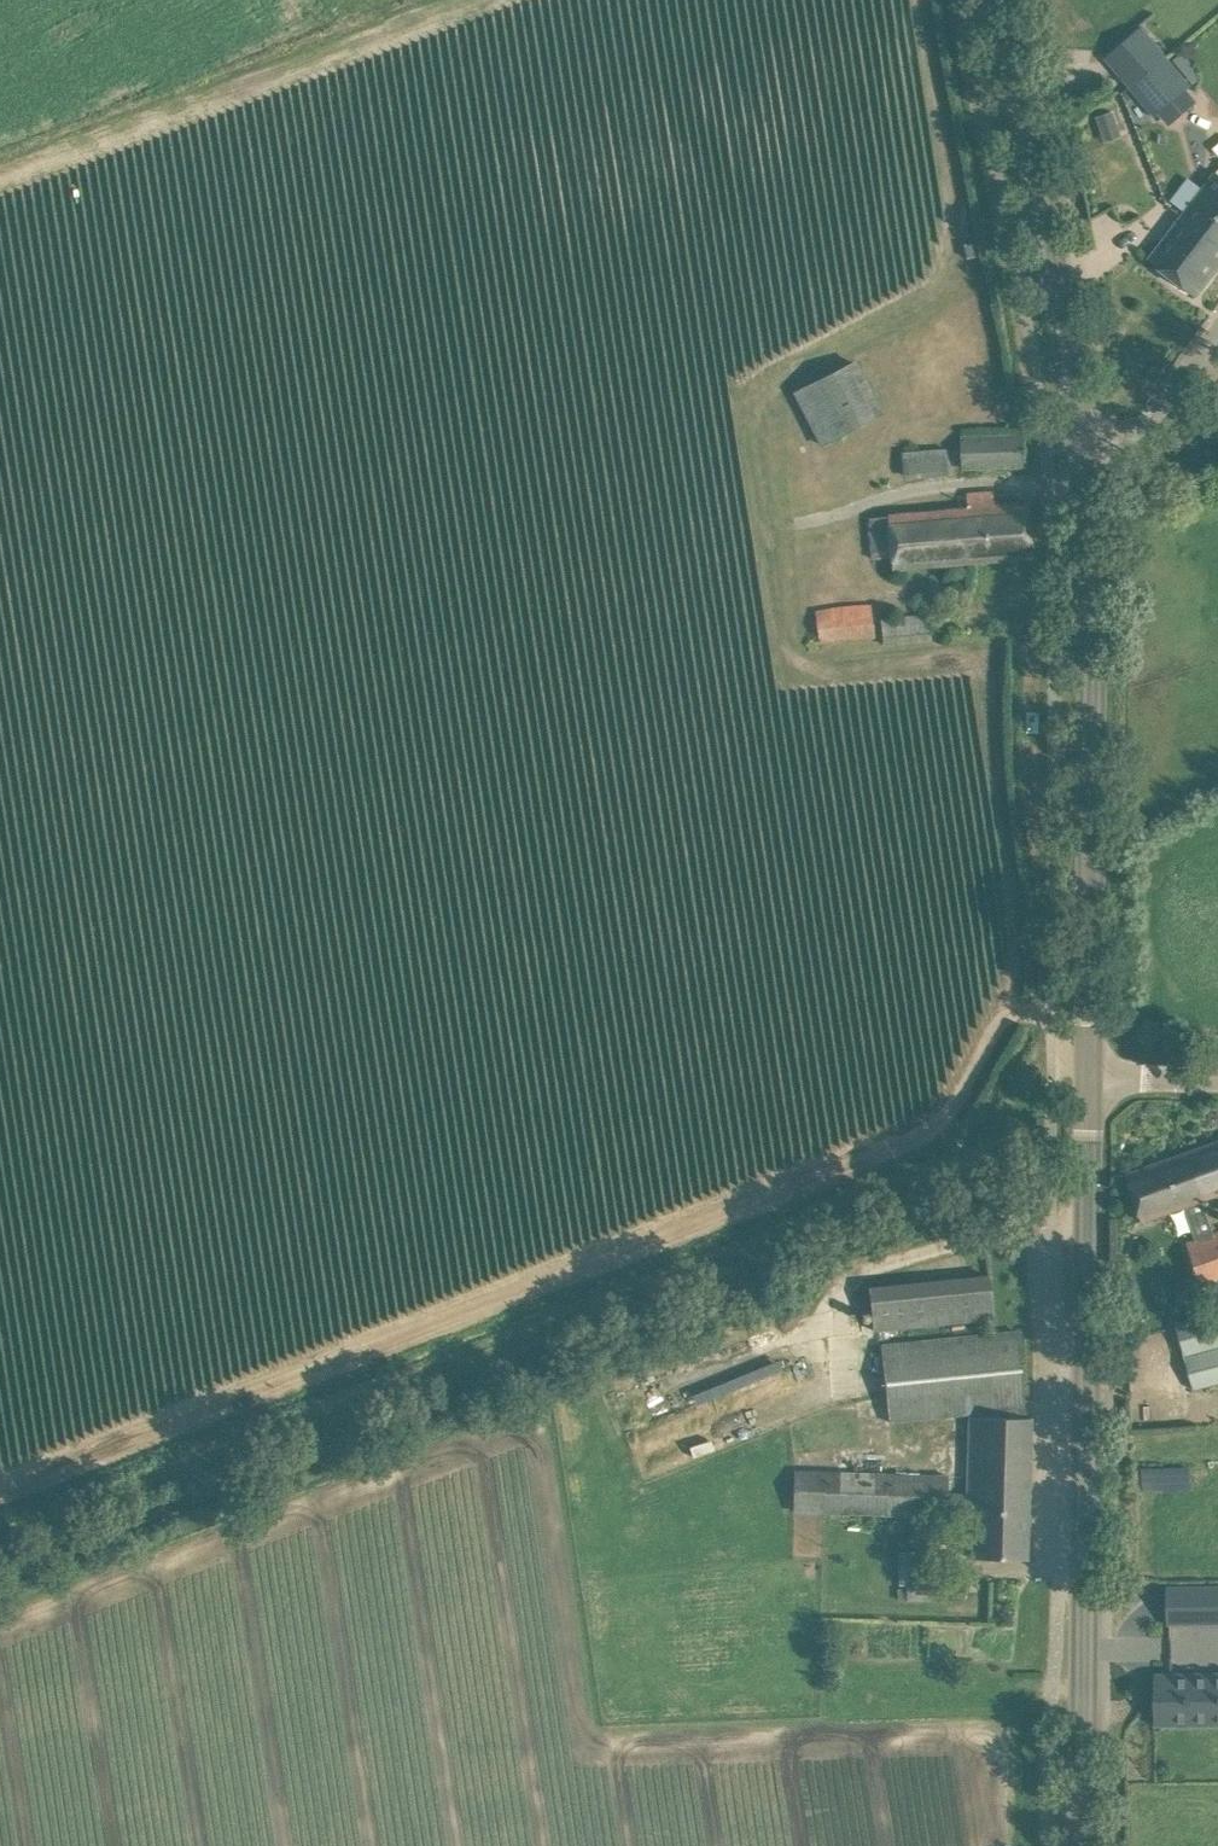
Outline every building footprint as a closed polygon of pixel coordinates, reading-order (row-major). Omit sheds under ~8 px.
[(1130,87),(1167,56),(1142,26),(1106,57),(1130,87)] [(1155,116),(1191,85),(1167,56),(1130,87),(1155,116)] [(1114,112),(1097,118),(1105,143),(1123,137),(1114,112)] [(1217,242),(1217,172),(1217,171),(1183,215),(1217,242)] [(1217,268),(1217,242),(1183,215),(1149,260),(1197,296),(1217,268)] [(976,241),(966,243),(969,257),(979,255),(976,241)] [(880,415),(855,364),(853,360),(794,389),(796,393),(820,444),(880,415)] [(964,468),(1000,467),(1024,466),(1023,436),(963,438),(964,468)] [(905,471),(950,469),(949,446),(904,448),(905,471)] [(894,569),(1010,559),(1034,557),(1030,503),(992,506),(991,492),(968,494),(969,507),(889,513),(890,518),(871,520),(874,558),(893,556),(894,569)] [(818,642),(875,637),(872,603),(814,608),(818,642)] [(929,614),(881,618),(883,643),(931,639),(929,614)] [(1190,1150),(1207,1199),(1217,1195),(1217,1141),(1190,1150)] [(1207,1199),(1190,1150),(1126,1173),(1143,1221),(1185,1206),(1196,1239),(1187,1242),(1203,1288),(1217,1283),(1217,1233),(1213,1234),(1202,1201),(1207,1199)] [(873,1330),(969,1320),(993,1317),(989,1276),(869,1288),(873,1330)] [(1176,1322),(1194,1388),(1217,1382),(1217,1311),(1176,1322)] [(1027,1559),(1031,1417),(1025,1416),(1016,1330),(879,1344),(887,1421),(967,1410),(965,1493),(944,1492),(944,1475),(823,1472),(794,1469),(793,1511),(822,1513),(974,1517),(973,1558),(1027,1559)] [(1191,1488),(1191,1464),(1141,1466),(1142,1490),(1191,1488)] [(964,1573),(931,1572),(932,1552),(899,1551),(899,1571),(898,1598),(963,1599),(964,1573)] [(1159,1595),(1157,1628),(1217,1632),(1217,1598),(1159,1595)] [(1156,1651),(1155,1674),(1144,1673),(1143,1699),(1214,1703),(1216,1679),(1217,1679),(1217,1655),(1156,1651)]
